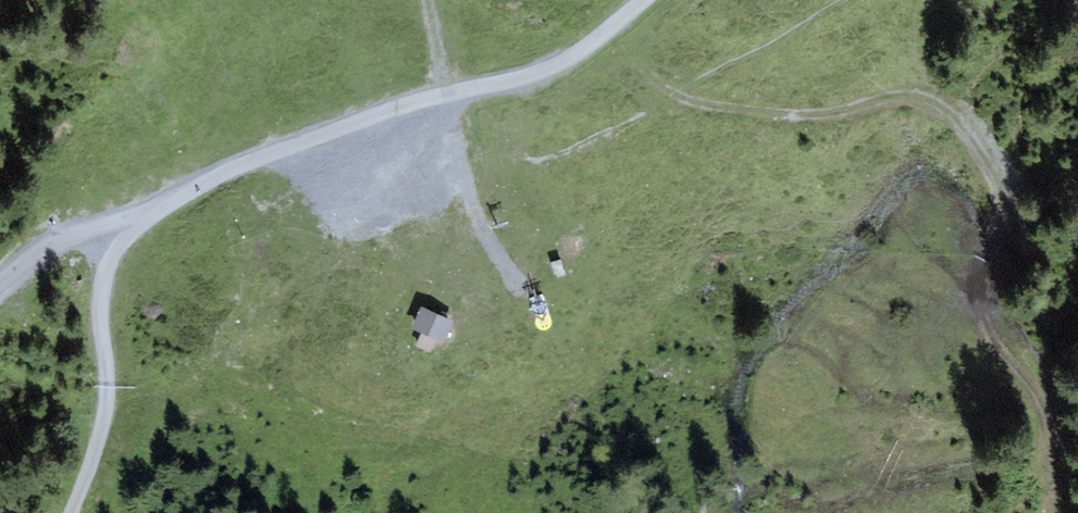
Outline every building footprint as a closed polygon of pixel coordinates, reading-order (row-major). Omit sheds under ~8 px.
[(453,320),(422,305),(411,327),(422,332),(415,345),(429,352),(436,338),(442,341),(453,320)]
